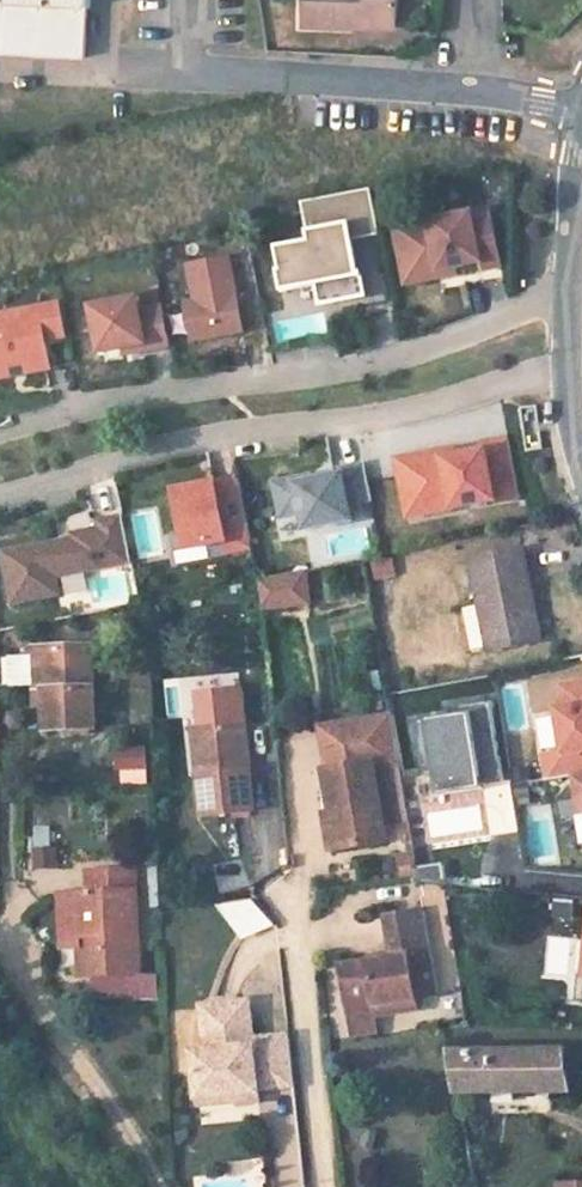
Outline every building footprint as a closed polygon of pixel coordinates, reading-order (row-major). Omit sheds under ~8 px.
[(94,8),(94,0),(0,0),(0,41),(86,44),(88,7),(94,8)] [(305,28),(388,32),(388,22),(398,19),(398,0),(306,0),(305,28)] [(0,41),(0,60),(92,65),(86,44),(0,41)] [(365,289),(356,242),(389,235),(378,183),(304,198),(312,238),(280,244),(288,285),(325,278),(328,296),(365,289)] [(494,200),(396,217),(407,278),(460,268),(458,261),(481,257),(484,262),(504,259),(494,200)] [(195,263),(202,300),(190,302),(197,339),(248,329),(234,255),(195,263)] [(166,304),(142,308),(140,297),(97,306),(105,349),(130,345),(131,350),(173,342),(166,304)] [(46,337),(70,333),(64,301),(0,314),(0,379),(52,369),(46,337)] [(275,339),(326,335),(324,308),(273,311),(275,339)] [(486,440),(488,449),(461,454),(458,441),(400,453),(412,512),(522,490),(511,435),(486,440)] [(355,518),(351,503),(377,497),(369,461),(344,467),(346,473),(300,484),(299,477),(278,482),(286,514),(305,510),(309,528),(355,518)] [(192,550),(231,542),(233,551),(255,547),(242,480),(181,491),(192,550)] [(64,595),(61,576),(137,563),(128,512),(101,517),(103,528),(78,533),(79,539),(7,553),(16,604),(64,595)] [(535,551),(484,560),(499,644),(552,635),(544,595),(561,592),(552,548),(535,551)] [(391,557),(370,561),(374,580),(395,576),(391,557)] [(308,571),(257,575),(260,609),(311,605),(308,571)] [(62,645),(50,645),(51,682),(63,682),(64,721),(111,722),(107,643),(62,645)] [(566,685),(569,707),(558,709),(565,753),(548,756),(551,774),(573,770),(581,813),(581,682),(566,685)] [(374,736),(398,733),(391,691),(368,695),(374,736)] [(325,740),(322,741),(328,788),(338,786),(342,826),(386,822),(374,736),(368,695),(322,702),(325,740)] [(483,781),(507,777),(494,700),(452,707),(454,715),(421,720),(429,772),(437,771),(441,797),(485,790),(483,781)] [(254,730),(213,734),(216,776),(204,777),(207,821),(260,817),(254,730)] [(213,734),(201,734),(204,777),(216,776),(213,734)] [(115,771),(147,769),(146,745),(113,747),(115,771)] [(328,788),(322,787),(327,827),(342,826),(338,786),(328,788)] [(56,867),(54,826),(30,828),(33,869),(56,867)] [(397,875),(414,875),(415,849),(397,849),(397,875)] [(417,866),(419,884),(445,880),(442,862),(417,866)] [(84,943),(85,982),(96,982),(96,999),(133,999),(133,979),(144,978),(140,875),(91,875),(91,895),(83,895),(84,943)] [(222,905),(236,942),(271,928),(256,891),(222,905)] [(84,943),(83,895),(72,896),(72,943),(84,943)] [(343,958),(350,999),(379,994),(381,1005),(421,999),(420,991),(416,977),(439,973),(427,901),(385,908),(389,937),(403,936),(406,952),(392,952),(343,958)] [(403,936),(389,937),(392,952),(406,952),(403,936)] [(439,973),(416,977),(420,991),(442,988),(439,973)] [(379,994),(350,999),(354,1025),(383,1021),(381,1005),(379,994)] [(254,997),(210,1003),(216,1047),(202,1049),(209,1093),(245,1088),(247,1096),(261,1094),(260,1078),(272,1076),(272,1082),(297,1079),(291,1031),(260,1035),(254,997)] [(579,1049),(451,1046),(459,1089),(580,1091),(579,1049)] [(245,1088),(209,1093),(210,1101),(247,1096),(245,1088)]
